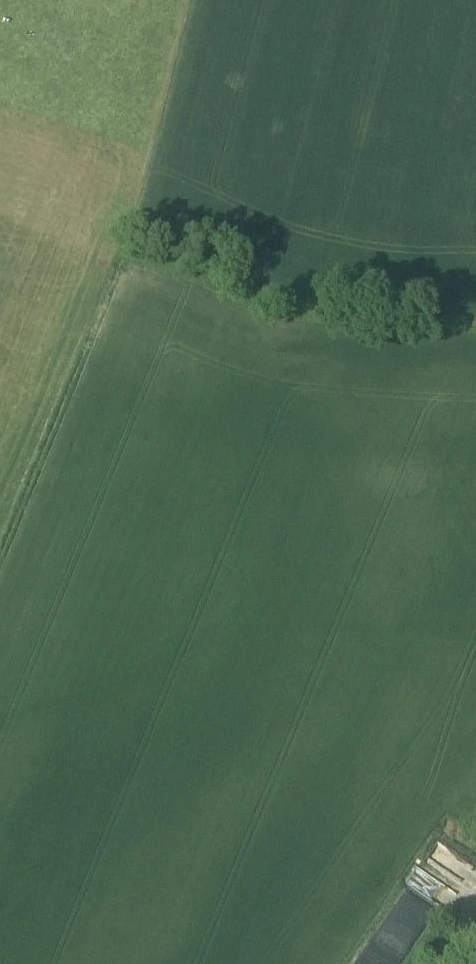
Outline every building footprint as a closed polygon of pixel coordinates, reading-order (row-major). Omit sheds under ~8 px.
[(433,860),(474,892),(475,889),(475,872),(443,847),(433,860)]
